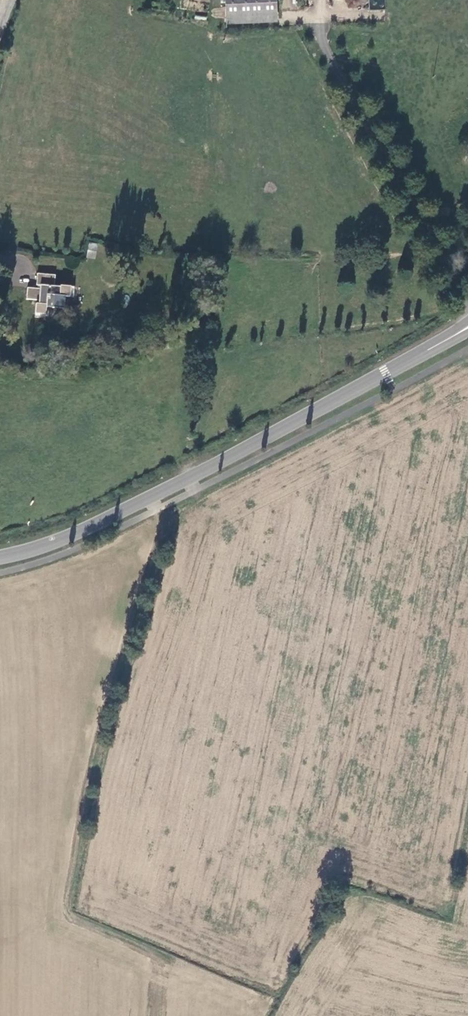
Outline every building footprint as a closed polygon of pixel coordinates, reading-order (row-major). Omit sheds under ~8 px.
[(227,24),(277,22),(276,0),(225,0),(227,24)] [(95,259),(98,246),(89,244),(86,257),(95,259)] [(65,296),(70,297),(71,286),(61,285),(60,287),(54,287),(55,275),(38,274),(37,286),(41,286),(41,289),(28,288),(27,299),(40,301),(39,304),(37,304),(35,314),(46,315),(47,307),(63,308),(65,296)]
